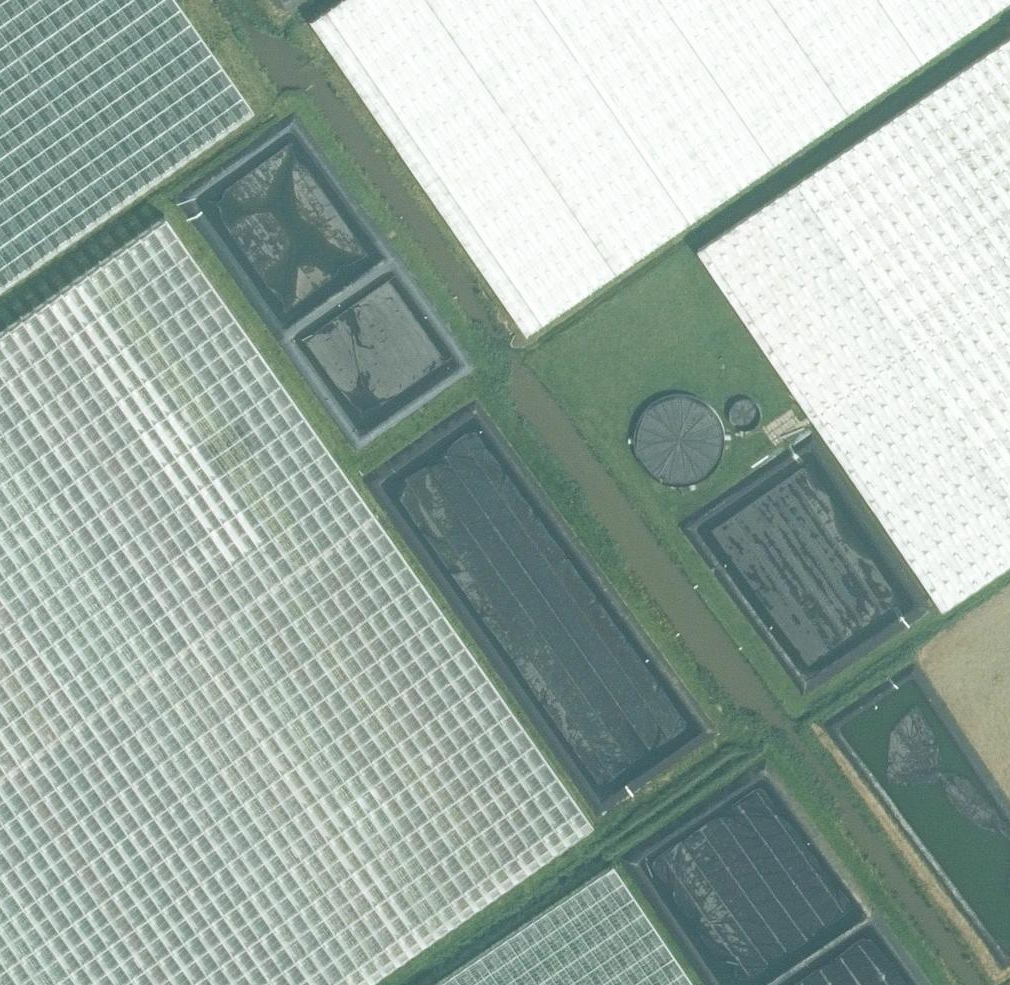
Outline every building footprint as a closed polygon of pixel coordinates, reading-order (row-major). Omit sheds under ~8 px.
[(256,113),(177,0),(0,0),(0,290),(256,113)] [(313,19),(529,331),(1008,0),(340,0),(313,19)] [(1009,561),(1009,37),(699,249),(943,607),(1009,561)] [(593,822),(165,214),(0,330),(0,984),(361,984),(593,822)] [(611,864),(432,984),(693,984),(611,864)]
